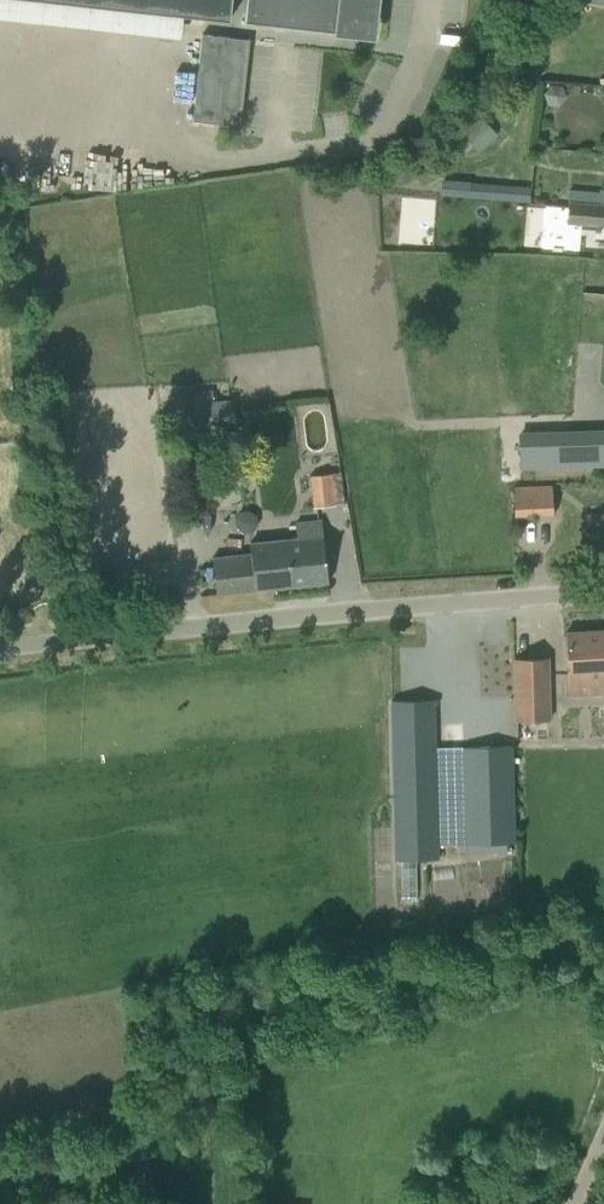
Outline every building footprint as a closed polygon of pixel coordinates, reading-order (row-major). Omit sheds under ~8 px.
[(230,20),(232,0),(43,0),(230,20)] [(243,20),(242,20),(241,24),(341,35),(341,31),(339,31),(342,0),(246,0),(243,20)] [(192,120),(218,123),(228,37),(202,34),(192,120)] [(550,84),(543,93),(548,103),(559,105),(566,96),(562,85),(550,84)] [(474,108),(456,124),(465,133),(478,147),(501,125),(482,104),(477,109),(476,111),(474,108)] [(441,195),(441,196),(469,198),(470,183),(445,181),(442,181),(441,195)] [(568,202),(600,205),(600,204),(603,204),(603,194),(569,191),(568,202)] [(568,202),(568,219),(603,223),(603,204),(600,204),(600,205),(568,202)] [(193,403),(194,423),(234,420),(232,400),(193,403)] [(208,480),(205,428),(188,429),(191,481),(208,480)] [(519,436),(520,468),(572,466),(597,465),(603,464),(603,433),(596,433),(571,434),(519,436)] [(311,477),(314,505),(335,503),(332,473),(311,477)] [(513,488),(514,515),(553,514),(553,486),(513,488)] [(240,514),(235,521),(236,529),(242,534),(250,533),(256,527),(255,519),(248,513),(240,514)] [(589,549),(603,548),(603,513),(588,513),(589,549)] [(212,556),(216,593),(328,582),(322,519),(296,522),(297,536),(250,541),(251,552),(212,556)] [(566,633),(570,695),(603,693),(603,631),(566,633)] [(548,658),(514,658),(515,702),(549,702),(548,658)] [(392,700),(396,857),(438,855),(434,699),(392,700)] [(465,746),(467,843),(514,842),(512,745),(465,746)]
